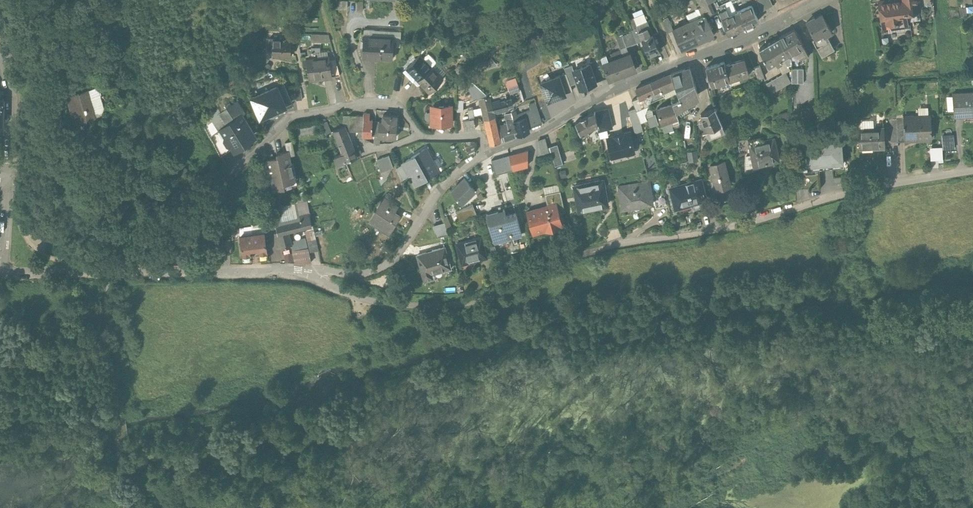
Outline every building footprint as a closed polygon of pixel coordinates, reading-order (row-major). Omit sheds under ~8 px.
[(707,2),(712,12),(720,8),(716,0),(712,0),(707,2)] [(877,1),(879,12),(880,12),(881,18),(888,17),(889,21),(906,18),(905,11),(918,8),(917,0),(886,0),(877,1)] [(707,2),(702,4),(707,15),(712,12),(707,2)] [(752,4),(737,11),(744,26),(759,19),(752,4)] [(737,11),(722,18),(729,33),(744,26),(737,11)] [(832,30),(822,13),(815,17),(814,16),(806,21),(815,36),(812,38),(819,49),(829,44),(824,35),(826,33),(832,30)] [(644,14),(634,18),(637,24),(637,25),(643,40),(649,54),(660,50),(644,14)] [(705,14),(689,21),(698,41),(714,34),(705,14)] [(668,17),(662,19),(667,31),(673,29),(673,28),(668,17)] [(634,18),(628,20),(633,32),(637,42),(643,40),(637,25),(637,24),(634,18)] [(673,28),(673,29),(682,48),(698,41),(689,21),(673,28)] [(794,27),(779,36),(788,52),(794,49),(799,58),(808,53),(803,44),(803,43),(794,27)] [(633,32),(616,38),(620,48),(638,42),(637,42),(633,32)] [(394,35),(364,33),(363,56),(392,58),(394,35)] [(779,36),(759,47),(768,63),(775,60),(776,63),(778,62),(783,60),(781,56),(788,52),(779,36)] [(290,39),(273,38),(273,56),(290,56),(290,39)] [(788,52),(781,56),(783,60),(778,62),(781,68),(767,76),(772,85),(789,76),(786,70),(791,67),(791,58),(788,52)] [(420,53),(404,68),(416,80),(431,65),(420,53)] [(630,53),(603,63),(608,79),(629,71),(635,68),(635,69),(636,69),(630,53)] [(329,55),(307,58),(310,78),(311,78),(310,76),(324,74),(324,76),(332,75),(330,59),(329,55)] [(496,62),(491,55),(485,59),(486,65),(496,62)] [(744,58),(725,64),(729,78),(731,82),(740,80),(738,76),(748,73),(744,58)] [(336,59),(330,59),(332,75),(340,74),(336,59)] [(724,60),(706,66),(711,83),(729,78),(725,64),(724,60)] [(431,65),(416,80),(427,92),(443,77),(431,65)] [(574,70),(572,65),(564,68),(566,73),(570,85),(578,82),(573,70),(574,70)] [(574,70),(573,70),(578,82),(580,89),(596,83),(589,65),(574,70)] [(690,67),(671,73),(680,96),(672,99),(673,102),(676,109),(685,103),(693,99),(692,96),(698,92),(690,67)] [(803,68),(791,68),(791,82),(804,82),(803,68)] [(572,90),(570,85),(566,73),(558,76),(565,93),(572,90)] [(509,77),(513,90),(523,87),(519,74),(509,77)] [(665,75),(650,81),(654,91),(669,84),(665,75)] [(558,76),(541,82),(548,100),(565,93),(558,76)] [(487,95),(469,78),(466,81),(472,99),(478,97),(479,97),(487,95)] [(78,79),(61,82),(64,91),(70,90),(69,89),(80,86),(78,79)] [(650,81),(636,87),(640,97),(654,91),(650,81)] [(80,86),(69,89),(70,90),(78,115),(95,110),(87,84),(80,86)] [(283,84),(252,98),(261,116),(280,107),(279,105),(290,100),(283,84)] [(952,94),(954,116),(965,115),(965,112),(972,112),(972,93),(952,94)] [(487,95),(479,97),(478,97),(472,99),(470,100),(472,105),(478,103),(478,101),(480,101),(481,105),(492,103),(488,95),(487,95)] [(237,99),(221,110),(218,106),(209,112),(212,117),(219,127),(221,126),(225,133),(225,137),(227,141),(235,143),(240,144),(242,143),(244,135),(246,133),(249,133),(254,130),(248,122),(249,122),(245,117),(241,112),(244,110),(237,99)] [(506,99),(492,103),(494,112),(508,108),(508,106),(506,99)] [(693,99),(685,103),(691,112),(699,108),(693,99)] [(665,105),(664,101),(659,102),(660,107),(657,108),(662,121),(671,118),(672,123),(679,120),(678,115),(676,109),(673,102),(665,105)] [(529,109),(517,113),(516,110),(511,111),(511,112),(513,116),(514,120),(525,117),(528,126),(535,123),(530,110),(537,107),(535,102),(528,104),(529,109)] [(492,103),(481,105),(484,118),(495,116),(494,112),(492,103)] [(451,104),(433,104),(433,115),(431,117),(431,120),(433,122),(443,122),(443,120),(451,120),(451,104)] [(635,106),(628,109),(631,116),(635,129),(643,127),(638,114),(635,106)] [(714,106),(701,112),(703,117),(699,119),(703,129),(707,128),(710,134),(725,128),(714,106)] [(537,107),(530,110),(535,123),(541,121),(537,107)] [(608,107),(594,111),(597,120),(610,117),(608,107)] [(650,107),(647,108),(648,111),(645,111),(650,125),(662,121),(657,108),(651,110),(650,107)] [(594,111),(576,120),(581,130),(582,130),(583,131),(584,131),(584,132),(598,125),(597,120),(594,111)] [(638,114),(643,127),(650,125),(645,111),(638,114)] [(511,112),(505,114),(505,115),(500,117),(501,120),(513,116),(511,112)] [(397,114),(383,113),(383,119),(380,119),(379,133),(396,134),(397,120),(397,114)] [(363,114),(351,114),(351,121),(350,128),(358,128),(358,135),(363,135),(363,132),(363,118),(363,114)] [(495,116),(484,118),(490,141),(500,138),(495,116)] [(930,116),(903,117),(904,141),(904,142),(918,141),(918,140),(931,139),(930,116)] [(470,118),(463,119),(465,129),(475,127),(473,117),(470,118)] [(514,120),(518,133),(529,129),(528,126),(525,117),(514,120)] [(610,117),(597,120),(598,125),(599,129),(612,125),(610,117)] [(369,118),(363,118),(363,132),(373,133),(373,118),(369,118)] [(327,120),(322,122),(326,132),(331,130),(327,120)] [(514,120),(499,125),(503,138),(518,133),(514,120)] [(897,120),(889,120),(890,142),(898,142),(897,120)] [(345,124),(333,129),(343,151),(348,148),(346,142),(351,139),(345,124)] [(219,127),(209,133),(220,152),(235,143),(227,141),(225,137),(225,133),(221,126),(219,127)] [(884,128),(858,129),(859,148),(884,146),(884,128)] [(630,129),(607,135),(611,153),(635,147),(630,129)] [(944,135),(944,148),(956,147),(956,135),(944,135)] [(758,142),(749,144),(751,151),(746,152),(746,166),(754,166),(755,167),(756,167),(755,163),(777,158),(775,149),(777,149),(774,136),(757,140),(758,142)] [(841,138),(814,140),(815,149),(825,148),(827,169),(843,168),(841,138)] [(351,139),(346,142),(348,148),(343,151),(346,157),(357,153),(351,139)] [(425,139),(418,144),(421,149),(427,146),(426,144),(428,144),(425,139)] [(292,140),(286,141),(288,149),(289,154),(295,153),(292,140)] [(417,141),(407,147),(412,154),(416,151),(428,173),(433,170),(421,149),(418,144),(417,141)] [(473,141),(466,145),(469,151),(476,147),(473,141)] [(557,142),(549,145),(555,162),(562,160),(557,142)] [(701,145),(692,147),(694,154),(702,153),(701,145)] [(227,152),(232,160),(241,154),(236,146),(227,152)] [(528,147),(509,152),(513,166),(528,162),(528,147)] [(288,149),(277,151),(278,155),(267,158),(269,166),(270,171),(268,172),(270,182),(272,181),(274,187),(285,184),(284,181),(295,178),(294,172),(296,172),(293,162),(291,163),(289,154),(288,149)] [(508,150),(495,154),(499,170),(512,166),(508,150)] [(343,151),(335,154),(337,160),(346,157),(343,151)] [(412,154),(403,159),(404,160),(410,170),(415,180),(428,173),(416,151),(412,154)] [(389,152),(377,156),(381,168),(393,163),(389,152)] [(723,158),(710,162),(716,184),(729,180),(723,158)] [(404,160),(398,164),(403,175),(410,170),(404,160)] [(502,183),(499,172),(494,173),(497,184),(502,183)] [(465,175),(453,186),(463,197),(475,186),(465,175)] [(701,175),(670,184),(672,191),(674,191),(677,201),(689,197),(690,199),(706,195),(701,175)] [(603,176),(574,182),(579,206),(580,206),(579,203),(598,199),(599,202),(608,200),(603,176)] [(649,177),(619,182),(622,204),(623,204),(623,203),(623,202),(630,201),(632,208),(640,206),(639,202),(653,200),(649,177)] [(817,178),(801,182),(803,190),(810,188),(810,190),(820,188),(817,178)] [(750,184),(742,186),(745,198),(753,196),(750,184)] [(560,187),(545,191),(548,202),(556,200),(557,204),(564,202),(560,187)] [(394,199),(384,193),(371,214),(391,226),(400,211),(391,205),(394,199)] [(713,197),(706,199),(709,211),(716,209),(713,197)] [(458,206),(456,206),(461,217),(477,210),(473,198),(458,206)] [(307,200),(297,203),(300,218),(302,218),(304,218),(303,214),(310,213),(310,212),(307,200)] [(548,202),(539,204),(539,203),(527,207),(533,229),(562,221),(557,204),(556,200),(548,202)] [(455,201),(446,205),(448,210),(456,206),(458,206),(455,201)] [(297,203),(272,208),(278,232),(288,230),(302,227),(302,226),(302,218),(300,218),(297,203)] [(504,207),(499,208),(498,206),(487,209),(494,237),(513,232),(512,229),(513,227),(519,225),(520,230),(522,229),(516,208),(506,210),(505,204),(503,204),(504,207)] [(310,213),(303,214),(304,218),(302,218),(302,226),(312,223),(310,213)] [(616,214),(605,216),(607,228),(618,226),(616,214)] [(445,217),(433,220),(436,232),(448,229),(445,217)] [(314,227),(307,229),(311,248),(319,246),(314,227)] [(288,230),(278,232),(279,236),(276,237),(277,242),(280,242),(282,246),(291,244),(288,230)] [(265,231),(240,234),(242,255),(250,254),(249,247),(258,246),(259,253),(267,252),(265,231)] [(481,234),(457,240),(462,260),(486,253),(484,243),(481,234)] [(489,242),(484,243),(486,253),(487,255),(493,254),(489,242)] [(445,243),(417,250),(423,272),(424,273),(426,274),(427,275),(429,275),(431,274),(432,272),(432,270),(431,267),(450,262),(445,243)]
